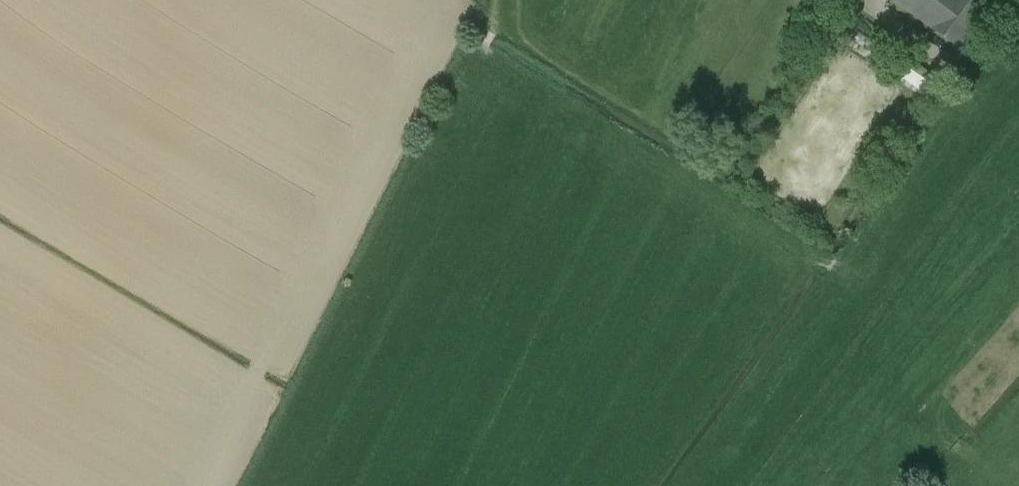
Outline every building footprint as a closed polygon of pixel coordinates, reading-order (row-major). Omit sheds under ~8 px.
[(918,20),(961,50),(989,10),(974,0),(891,0),(918,20)] [(899,50),(884,71),(925,100),(939,79),(899,50)]
